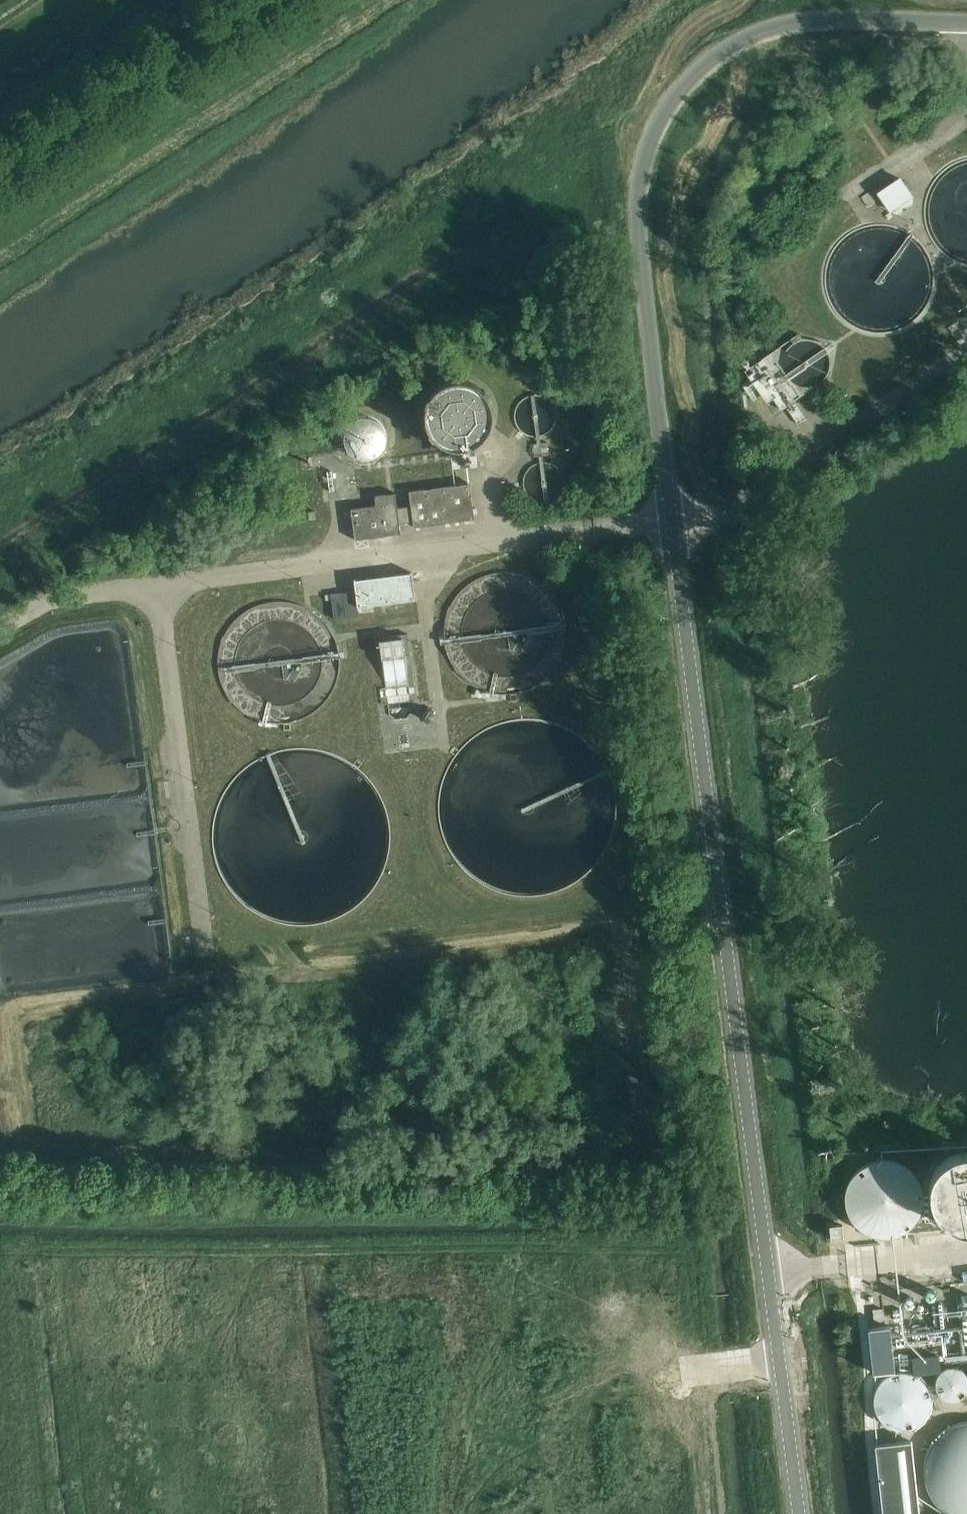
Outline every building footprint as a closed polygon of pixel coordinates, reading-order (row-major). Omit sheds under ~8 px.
[(914,196),(902,177),(878,192),(890,211),(914,196)] [(436,384),(432,386),(423,398),(421,413),(422,421),(424,428),(428,434),(434,440),(443,445),(457,448),(466,446),(473,442),(480,436),(488,425),(489,412),(487,401),(480,389),(473,383),(466,379),(458,378),(451,378),(444,380),(440,382),(436,384)] [(554,411),(554,410),(552,402),(548,395),(542,390),(537,389),(533,388),(528,388),(524,389),(517,394),(512,400),(510,408),(510,413),(511,418),(515,425),(518,427),(522,430),(530,432),(537,431),(541,430),(546,427),(549,424),(552,419),(553,415),(554,411)] [(389,443),(389,442),(388,436),(387,433),(384,429),(378,425),(371,423),(364,424),(357,428),(353,433),(351,438),(350,442),(351,449),(353,452),(355,455),(361,460),(368,462),(375,461),(378,460),(382,457),(387,451),(389,443)] [(561,475),(561,474),(560,468),(556,460),(550,456),(546,454),(541,453),(534,454),(529,456),(526,458),(523,461),(520,466),(518,473),(519,477),(520,482),(524,488),(527,491),(531,494),(538,495),(546,495),(549,493),(553,490),(558,485),(560,480),(561,475)] [(413,526),(474,518),(469,482),(409,490),(411,505),(397,507),(395,492),(374,495),(376,505),(351,508),(355,539),(400,533),(399,518),(412,516),(413,526)] [(334,618),(356,616),(358,615),(357,606),(415,598),(412,572),(354,579),(355,590),(331,593),(334,618)] [(857,1180),(858,1233),(905,1232),(904,1192),(903,1179),(857,1180)] [(872,1360),(873,1372),(894,1370),(889,1326),(869,1328),(872,1360)] [(945,1371),(944,1357),(917,1359),(918,1372),(945,1371)] [(966,1395),(966,1373),(961,1363),(938,1377),(953,1403),(966,1395)] [(892,1377),(877,1417),(918,1432),(937,1382),(907,1371),(903,1381),(892,1377)] [(928,1431),(937,1501),(952,1499),(954,1513),(966,1513),(966,1426),(928,1431)] [(875,1444),(882,1513),(918,1513),(910,1440),(875,1444)]
